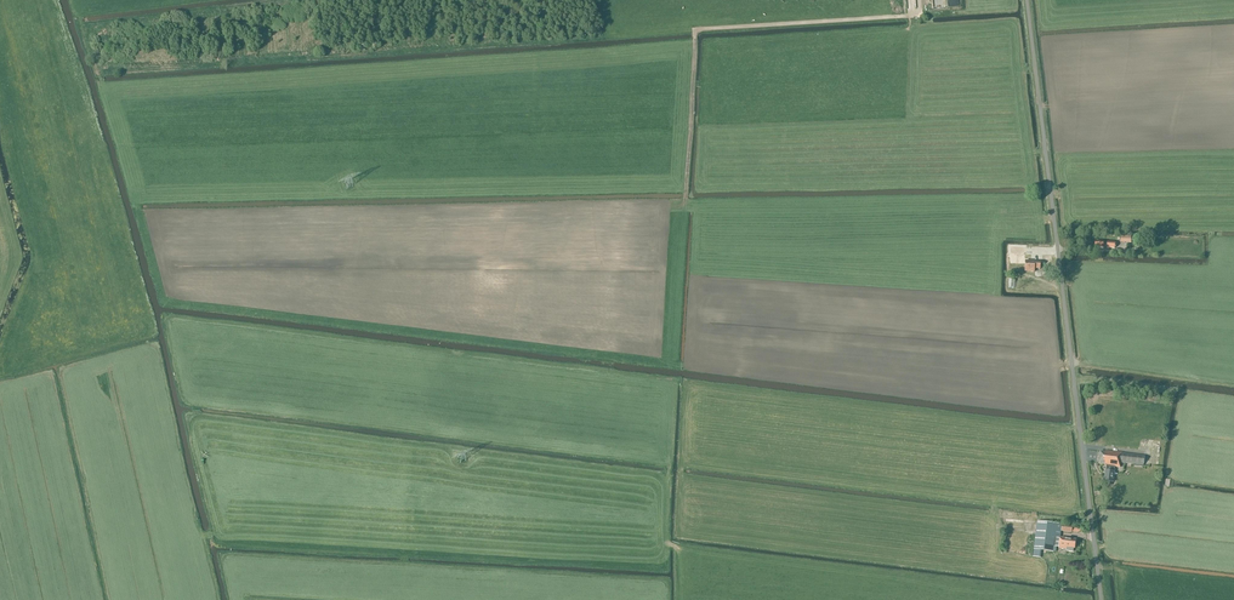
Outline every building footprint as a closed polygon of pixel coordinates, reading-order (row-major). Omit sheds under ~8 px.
[(1011,250),(1011,251),(1012,251),(1012,255),(1025,255),(1025,247),(1018,247),(1014,247),(1014,250),(1011,250)] [(1040,269),(1040,262),(1031,262),(1031,261),(1026,261),(1025,271),(1034,272),(1034,269),(1040,269)] [(1143,465),(1145,456),(1122,453),(1106,451),(1106,452),(1100,451),(1099,463),(1106,464),(1105,465),(1106,466),(1106,470),(1104,481),(1113,482),(1114,471),(1114,467),(1120,467),(1120,463),(1121,463),(1121,462),(1143,465)] [(1075,548),(1076,540),(1060,537),(1061,531),(1072,532),(1073,526),(1062,524),(1037,521),(1034,549),(1053,551),(1055,538),(1060,538),(1058,549),(1060,549),(1060,548),(1067,549),(1066,551),(1073,552),(1073,548),(1075,548)]
